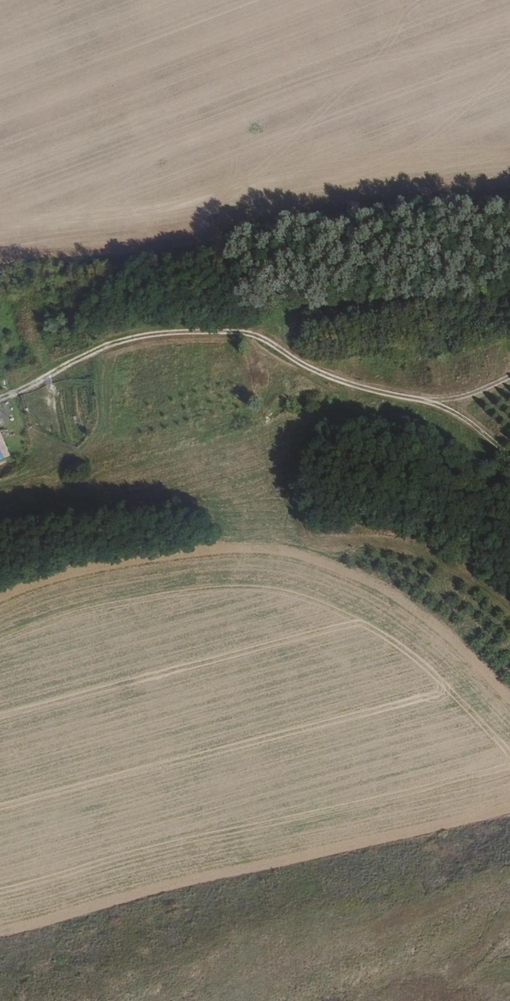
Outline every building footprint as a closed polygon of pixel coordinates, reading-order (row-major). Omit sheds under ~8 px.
[(1,423),(14,421),(13,413),(0,416),(0,417),(1,423)] [(11,455),(0,429),(0,460),(11,455)]
